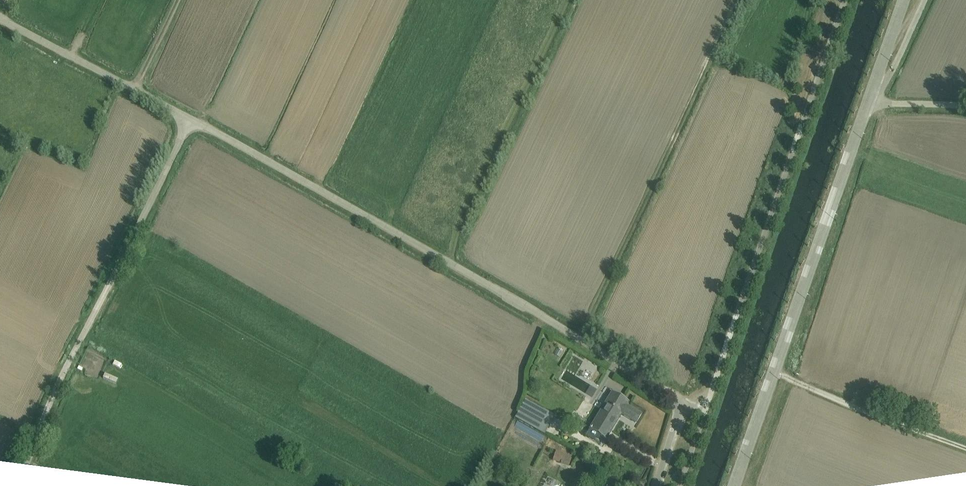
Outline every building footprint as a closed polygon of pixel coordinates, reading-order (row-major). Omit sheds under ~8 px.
[(561,380),(585,392),(590,383),(565,371),(561,380)] [(592,397),(598,389),(591,385),(586,393),(592,397)] [(612,393),(590,430),(607,440),(622,415),(636,423),(641,415),(627,406),(629,403),(612,393)] [(525,400),(515,418),(544,434),(554,415),(525,400)] [(517,422),(513,429),(540,443),(544,436),(517,422)] [(556,451),(553,461),(561,463),(560,465),(569,468),(572,459),(568,458),(569,455),(556,451)]
